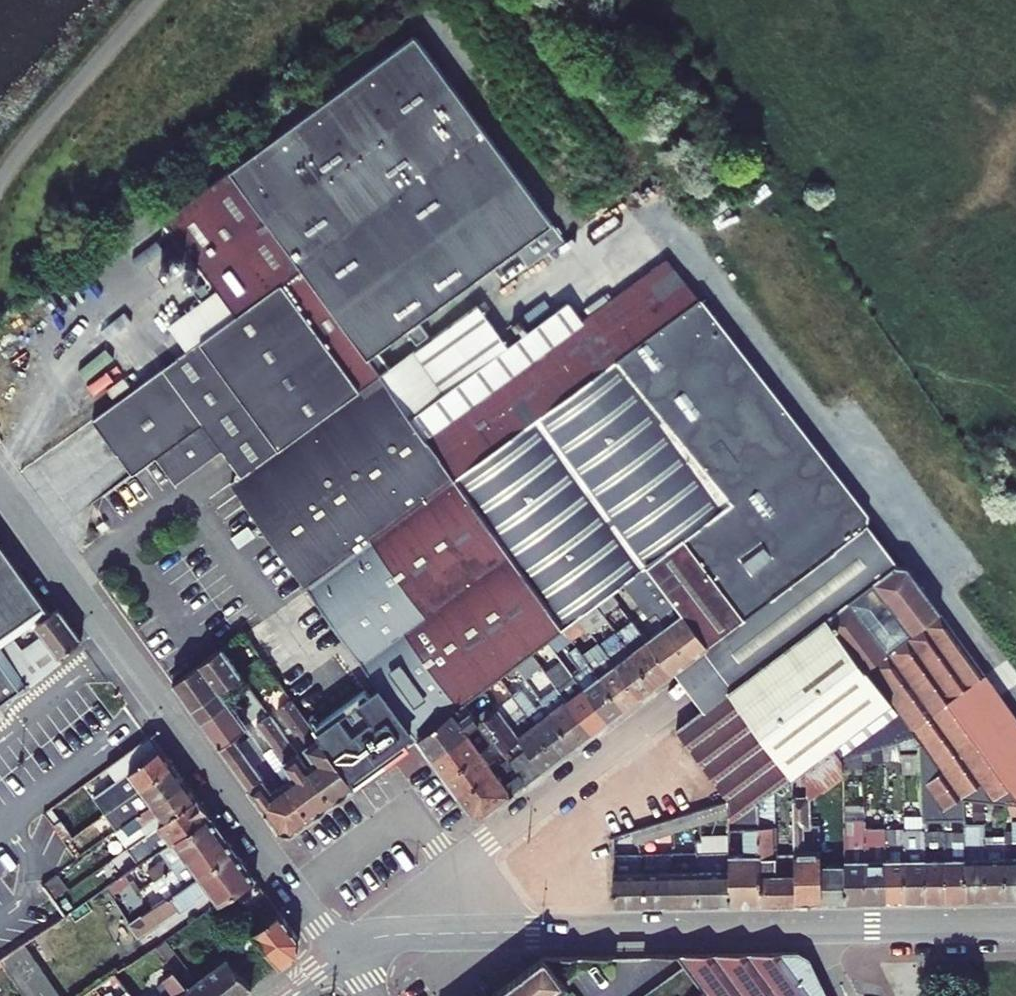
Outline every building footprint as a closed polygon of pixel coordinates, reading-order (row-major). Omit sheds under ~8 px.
[(390,368),(377,351),(516,249),(528,266),(565,240),(415,35),(230,170),(380,375),(390,368)] [(414,740),(416,742),(417,741),(416,740),(464,704),(483,690),(499,679),(515,666),(532,654),(548,642),(564,630),(565,629),(454,478),(385,383),(380,376),(380,375),(230,170),(165,218),(218,291),(169,327),(187,351),(93,420),(132,474),(156,457),(166,470),(175,484),(221,450),(241,477),(231,484),(379,690),(414,740)] [(652,300),(683,278),(667,259),(582,321),(568,301),(507,346),(482,313),(385,383),(454,478),(618,360),(670,322),(652,300)] [(700,301),(683,278),(652,300),(670,322),(700,301)] [(761,636),(880,546),(865,527),(866,527),(866,515),(802,432),(746,359),(700,301),(670,322),(618,360),(734,502),(686,538),(761,636)] [(482,313),(478,306),(414,352),(414,351),(380,376),(385,383),(482,313)] [(417,345),(429,336),(420,324),(408,333),(417,345)] [(734,502),(618,360),(454,478),(565,629),(580,618),(596,606),(612,594),(625,584),(632,579),(648,567),(668,551),(686,538),(734,502)] [(761,636),(686,538),(668,551),(743,650),(761,636)] [(44,605),(0,544),(0,636),(44,605)] [(810,796),(844,771),(843,759),(863,752),(883,745),(897,741),(914,735),(915,737),(920,744),(920,747),(921,753),(922,773),(924,815),(925,819),(945,819),(965,819),(964,799),(984,801),(1005,803),(1015,804),(1015,719),(906,566),(906,567),(895,565),(894,565),(880,546),(761,636),(743,650),(722,665),(718,669),(732,688),(707,706),(703,710),(676,730),(728,800),(728,802),(728,816),(728,828),(744,828),(759,827),(758,802),(769,794),(793,776),(793,792),(806,792),(810,796)] [(743,650),(668,551),(648,567),(708,646),(722,665),(743,650)] [(708,646),(648,567),(632,579),(692,658),(703,650),(708,646)] [(692,658),(632,579),(625,584),(646,611),(651,618),(637,627),(671,674),(675,671),(692,658)] [(596,606),(602,614),(618,602),(612,594),(596,606)] [(602,614),(596,606),(580,618),(585,625),(591,633),(607,621),(602,614)] [(30,686),(63,660),(60,656),(81,641),(58,609),(36,625),(43,636),(23,650),(16,640),(3,649),(30,686)] [(651,618),(646,611),(632,621),(637,627),(651,618)] [(585,625),(580,618),(565,629),(564,630),(569,637),(585,625)] [(671,674),(637,627),(632,621),(616,633),(655,687),(671,674)] [(569,637),(564,630),(548,642),(553,649),(569,637)] [(655,687),(616,633),(600,645),(639,698),(655,687)] [(560,658),(553,649),(548,642),(532,654),(541,666),(544,670),(560,658)] [(639,698),(600,645),(599,643),(582,656),(623,711),(639,698)] [(703,650),(718,669),(722,665),(708,646),(703,650)] [(623,711),(582,656),(577,648),(568,655),(580,671),(573,676),(607,723),(623,711)] [(240,675),(221,649),(173,684),(191,709),(217,689),(218,690),(240,675)] [(718,669),(703,650),(692,658),(706,677),(718,669)] [(541,666),(532,654),(515,666),(524,679),(541,666)] [(706,677),(692,658),(675,671),(689,691),(706,677)] [(20,690),(0,662),(0,705),(20,690)] [(732,688),(718,669),(706,677),(689,691),(703,710),(707,706),(732,688)] [(607,723),(573,676),(570,678),(566,672),(553,682),(557,689),(591,735),(607,723)] [(226,701),(218,690),(217,689),(191,709),(200,721),(226,701)] [(575,747),(543,704),(535,710),(520,689),(512,696),(513,698),(558,760),(575,747)] [(591,735),(557,689),(540,701),(543,704),(575,747),(591,735)] [(558,760),(513,698),(497,710),(542,772),(558,760)] [(306,767),(332,803),(355,787),(317,734),(292,700),(277,710),(314,761),(306,767)] [(264,753),(226,701),(200,721),(279,829),(292,831),(311,817),(285,782),(264,753)] [(475,718),(464,704),(416,740),(417,741),(431,760),(465,733),(481,722),(490,715),(486,710),(475,718)] [(542,772),(497,710),(490,715),(481,722),(490,735),(497,744),(507,758),(492,770),(457,796),(472,817),(472,818),(481,819),(481,818),(542,772)] [(306,767),(269,715),(256,725),(272,747),(293,776),(285,782),(311,817),(332,803),(306,767)] [(490,735),(481,722),(465,733),(475,747),(481,742),(490,735)] [(475,747),(465,733),(431,760),(444,778),(478,751),(484,747),(481,742),(475,747)] [(172,765),(150,735),(107,767),(117,781),(94,798),(105,813),(172,765)] [(920,744),(915,737),(914,735),(897,741),(901,754),(902,754),(921,753),(920,747),(920,744)] [(897,741),(883,745),(883,760),(901,758),(901,754),(897,741)] [(507,758),(497,744),(492,747),(489,743),(484,747),(478,751),(492,770),(507,758)] [(883,760),(883,745),(863,752),(863,765),(883,762),(883,760)] [(285,782),(293,776),(272,747),(264,753),(285,782)] [(492,770),(478,751),(444,778),(457,796),(492,770)] [(922,773),(921,753),(902,754),(903,773),(922,773)] [(184,782),(172,765),(105,813),(117,830),(184,782)] [(196,798),(184,782),(117,830),(116,831),(127,847),(160,824),(196,798)] [(821,866),(820,824),(811,824),(810,796),(806,792),(793,792),(794,832),(795,856),(796,903),(846,902),(845,866),(821,866)] [(771,857),(769,794),(758,802),(759,827),(762,903),(796,903),(795,856),(771,857)] [(209,816),(196,798),(160,824),(172,842),(209,816)] [(728,802),(706,809),(697,811),(701,824),(728,816),(728,802)] [(1005,803),(1005,816),(1015,817),(1015,804),(1005,803)] [(691,871),(690,852),(679,852),(679,845),(682,845),(682,841),(682,830),(687,828),(701,824),(697,811),(686,814),(670,819),(674,833),(674,845),(672,845),(671,854),(670,871),(670,905),(700,904),(700,870),(691,871)] [(884,815),(864,815),(865,820),(865,830),(885,829),(884,815)] [(926,900),(925,833),(925,819),(924,815),(904,816),(905,830),(905,841),(906,901),(926,900)] [(172,842),(160,850),(165,859),(147,871),(154,881),(223,835),(209,816),(172,842)] [(674,833),(670,819),(665,821),(642,828),(646,841),(674,833)] [(866,901),(865,830),(865,820),(844,820),(845,866),(846,902),(866,901)] [(71,836),(60,821),(53,826),(63,841),(71,836)] [(1014,821),(1014,830),(1014,842),(1005,842),(1006,899),(1015,899),(1015,821),(1014,821)] [(762,903),(759,827),(744,828),(745,855),(729,855),(730,904),(762,903)] [(985,836),(985,827),(965,827),(965,832),(966,900),(986,899),(985,836)] [(646,841),(642,828),(613,837),(613,851),(639,844),(646,841)] [(886,901),(885,830),(885,829),(865,830),(866,901),(886,901)] [(906,901),(905,841),(897,841),(896,830),(885,830),(886,901),(906,901)] [(905,841),(905,830),(896,830),(897,841),(905,841)] [(1014,842),(1014,830),(1005,831),(1005,836),(1005,842),(1014,842)] [(946,900),(945,832),(925,833),(926,900),(946,900)] [(966,900),(965,832),(945,832),(946,900),(966,900)] [(236,852),(223,835),(154,881),(150,884),(156,892),(167,884),(173,894),(236,852)] [(1006,899),(1005,842),(1005,836),(985,836),(986,899),(1006,899)] [(697,854),(695,840),(682,841),(682,845),(679,845),(679,852),(690,852),(691,871),(700,870),(697,854)] [(129,924),(138,938),(195,899),(196,896),(207,888),(219,904),(222,901),(230,896),(256,879),(236,852),(173,894),(152,908),(129,924)] [(730,904),(729,855),(729,853),(697,854),(700,870),(700,904),(730,904)] [(642,905),(641,871),(640,854),(613,855),(614,906),(642,905)] [(671,854),(640,854),(641,871),(642,905),(670,905),(670,871),(671,854)] [(130,917),(152,907),(136,872),(114,882),(130,917)] [(67,891),(56,874),(42,884),(55,900),(67,891)] [(299,938),(256,879),(230,896),(241,913),(247,920),(254,931),(261,940),(281,966),(297,954),(298,954),(300,938),(299,938)] [(254,931),(247,920),(232,931),(247,950),(261,940),(254,931)] [(247,950),(232,931),(228,933),(244,953),(247,950)] [(244,953),(228,933),(221,938),(237,959),(244,953)] [(192,973),(166,940),(155,947),(174,971),(182,980),(192,973)] [(24,943),(0,959),(25,995),(61,995),(24,943)] [(809,958),(799,952),(753,953),(705,989),(694,995),(827,995),(809,958)] [(753,953),(680,955),(688,965),(705,989),(753,953)] [(553,991),(556,995),(558,995),(567,989),(544,957),(540,960),(492,995),(546,995),(553,991)] [(229,958),(188,989),(194,995),(241,995),(252,988),(229,958)] [(688,965),(646,995),(694,995),(705,989),(688,965)] [(188,989),(182,980),(174,971),(163,979),(165,982),(158,987),(165,995),(194,995),(188,989)]
